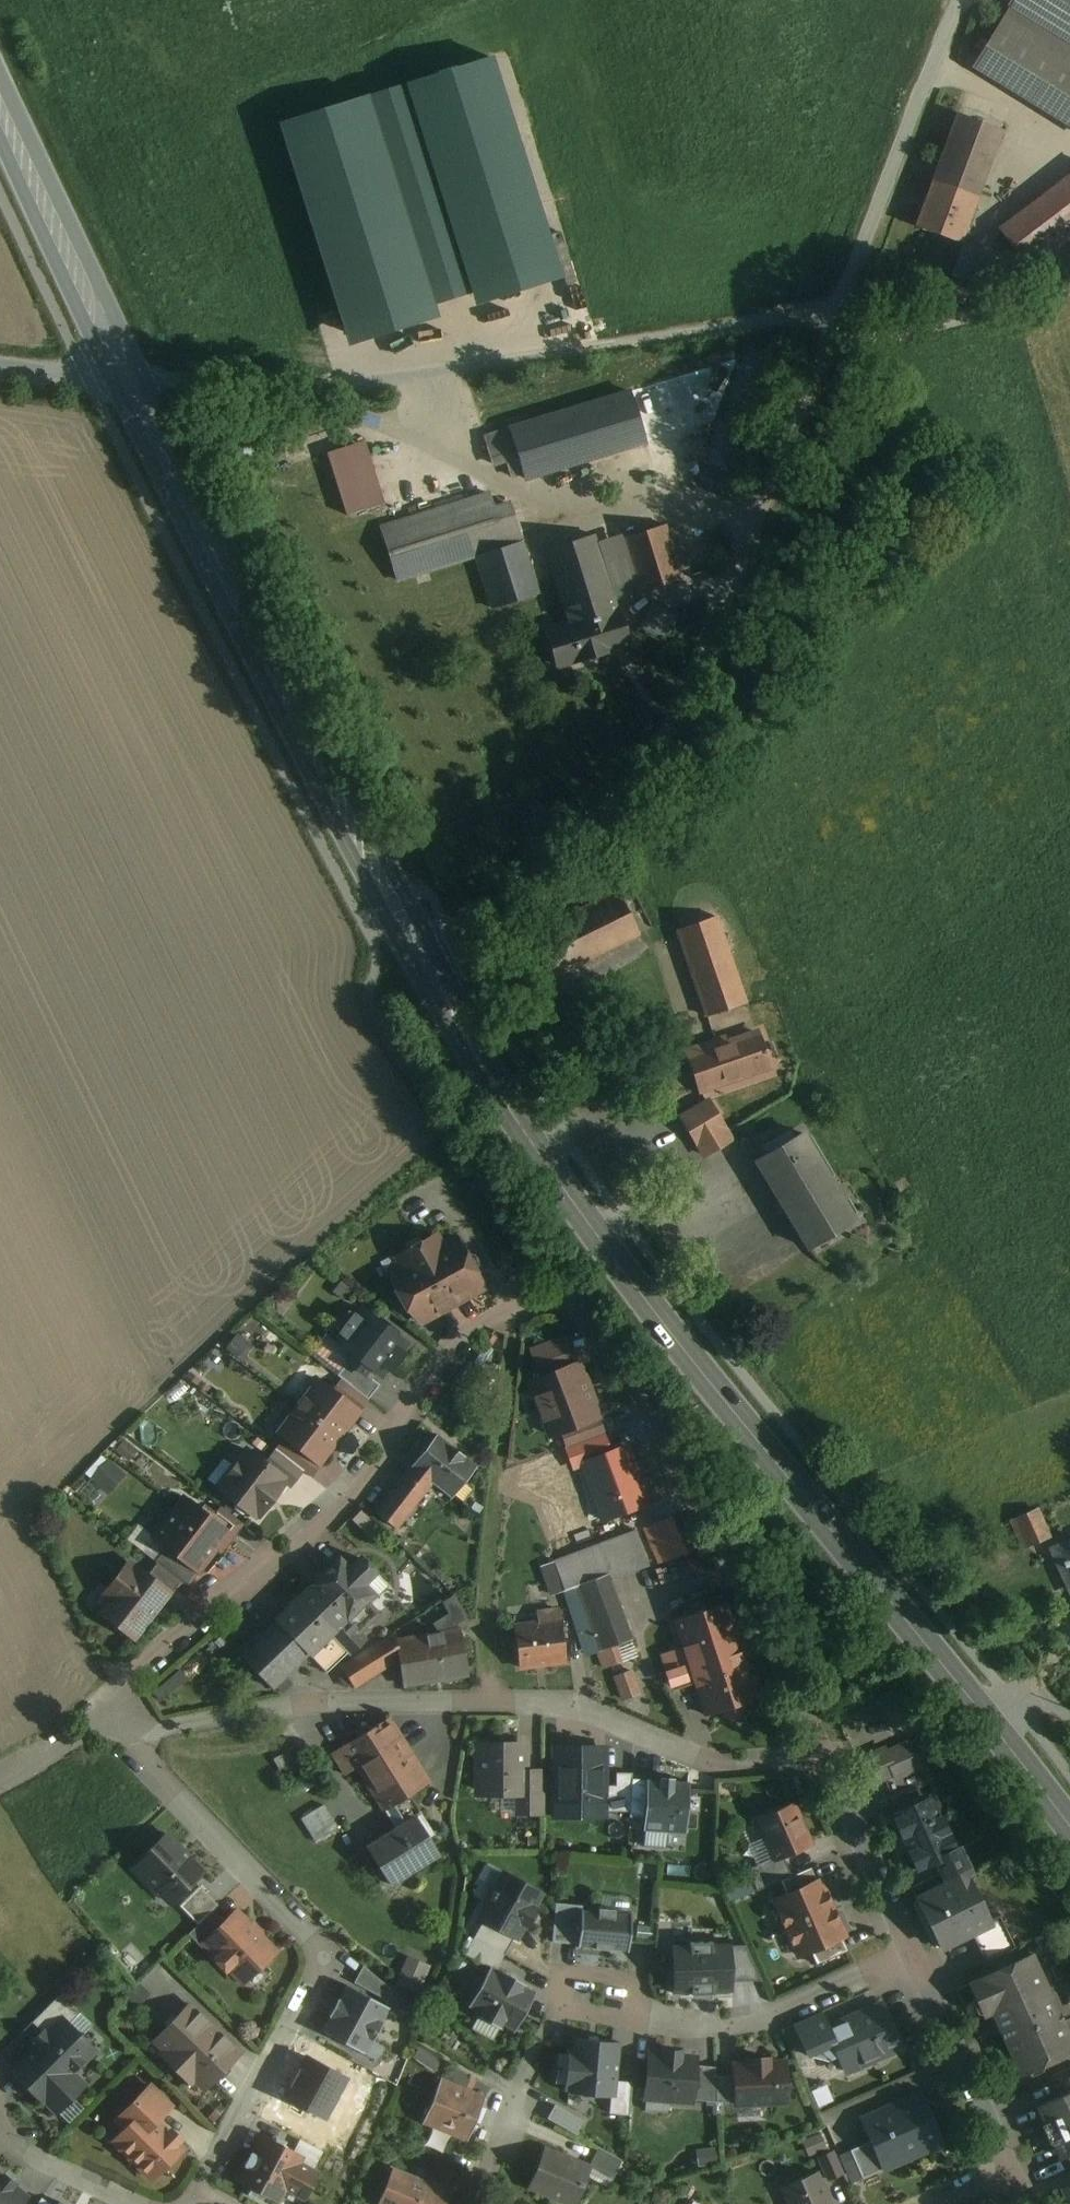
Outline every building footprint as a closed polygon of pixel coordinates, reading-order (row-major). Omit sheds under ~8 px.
[(1008,6),(1069,45),(1069,0),(1012,0),(1008,6)] [(1009,10),(973,67),(1069,127),(1069,48),(1009,10)] [(493,57),(274,124),(342,348),(439,318),(435,305),(471,294),(475,306),(561,280),(493,57)] [(999,131),(957,115),(915,227),(957,243),(999,131)] [(998,230),(1031,273),(1063,249),(1069,244),(1069,176),(998,230)] [(992,254),(963,243),(951,276),(980,287),(992,254)] [(1031,273),(1040,284),(1041,284),(1063,276),(1069,272),(1069,259),(1063,249),(1031,273)] [(901,281),(892,284),(895,298),(905,295),(901,281)] [(629,392),(509,429),(522,473),(524,479),(645,442),(629,392)] [(522,473),(509,429),(483,437),(492,464),(505,460),(510,477),(522,473)] [(365,442),(327,453),(346,515),(374,507),(384,504),(365,442)] [(488,494),(380,528),(397,581),(476,556),(492,609),(509,604),(537,595),(508,505),(492,510),(488,494)] [(664,525),(622,538),(635,578),(608,586),(612,601),(613,601),(681,579),(664,525)] [(592,536),(546,550),(569,625),(546,632),(557,666),(626,644),(613,601),(612,601),(608,586),(592,536)] [(642,629),(667,638),(679,609),(654,599),(642,629)] [(615,893),(526,936),(547,979),(636,935),(615,893)] [(714,925),(676,937),(703,1020),(740,1007),(714,925)] [(752,1039),(705,1054),(704,1050),(684,1057),(695,1092),(762,1071),(752,1039)] [(705,1103),(678,1119),(700,1157),(727,1142),(705,1103)] [(794,1136),(751,1163),(806,1250),(849,1223),(794,1136)] [(454,1237),(440,1245),(435,1235),(395,1257),(401,1267),(387,1274),(404,1305),(411,1301),(422,1321),(483,1288),(454,1237)] [(394,1335),(396,1332),(379,1320),(378,1322),(360,1309),(354,1316),(348,1311),(334,1329),(341,1334),(335,1341),(352,1355),(347,1362),(363,1375),(364,1374),(369,1368),(381,1377),(387,1370),(389,1371),(403,1354),(401,1352),(406,1344),(394,1335)] [(555,1342),(530,1351),(540,1377),(575,1364),(570,1350),(560,1354),(555,1342)] [(367,1400),(379,1385),(364,1374),(363,1375),(347,1362),(336,1376),(346,1383),(366,1399),(367,1400)] [(540,1377),(529,1382),(539,1409),(590,1389),(586,1379),(580,1376),(575,1364),(540,1377)] [(332,1392),(314,1378),(307,1388),(308,1394),(289,1419),(290,1428),(284,1437),(318,1464),(318,1463),(334,1443),(333,1438),(354,1410),(332,1392)] [(366,1399),(346,1383),(341,1390),(336,1387),(332,1392),(355,1409),(354,1410),(357,1412),(366,1399)] [(590,1389),(539,1409),(549,1435),(559,1432),(596,1418),(591,1406),(594,1400),(590,1389)] [(596,1418),(559,1432),(565,1447),(602,1433),(596,1418)] [(475,1466),(435,1435),(411,1466),(432,1482),(451,1497),(475,1466)] [(280,1452),(274,1448),(274,1449),(275,1450),(301,1470),(310,1477),(320,1464),(318,1463),(318,1464),(284,1437),(279,1443),(284,1446),(280,1452)] [(265,1464),(246,1450),(232,1467),(234,1476),(222,1492),(253,1516),(256,1514),(258,1515),(284,1482),(281,1480),(283,1478),(265,1464)] [(289,1486),(301,1470),(279,1453),(275,1450),(265,1464),(283,1478),(281,1480),(284,1482),(289,1486)] [(110,1457),(94,1477),(111,1490),(127,1471),(110,1457)] [(432,1482),(411,1466),(392,1490),(413,1506),(432,1482)] [(540,1482),(524,1476),(518,1492),(534,1498),(540,1482)] [(392,1490),(375,1512),(395,1529),(413,1506),(392,1490)] [(184,1498),(153,1538),(165,1547),(196,1571),(226,1533),(227,1532),(211,1519),(184,1498)] [(241,1523),(220,1507),(211,1519),(227,1532),(226,1533),(231,1536),(241,1523)] [(1038,1508),(1011,1520),(1023,1548),(1050,1537),(1038,1508)] [(684,1512),(646,1528),(660,1561),(698,1545),(684,1512)] [(635,1531),(553,1562),(564,1590),(572,1587),(607,1574),(609,1580),(648,1566),(635,1531)] [(1049,1548),(1069,1597),(1069,1539),(1049,1548)] [(196,1571),(165,1547),(154,1561),(156,1562),(181,1582),(186,1585),(196,1571)] [(374,1573),(359,1558),(348,1568),(363,1584),(374,1573)] [(348,1568),(339,1559),(311,1586),(312,1587),(345,1621),(346,1620),(365,1602),(373,1594),(363,1584),(348,1568)] [(145,1576),(127,1562),(107,1588),(110,1599),(102,1609),(135,1635),(166,1594),(167,1593),(145,1576)] [(169,1596),(181,1582),(156,1562),(145,1576),(167,1593),(166,1594),(169,1596)] [(609,1580),(607,1574),(572,1587),(602,1668),(620,1661),(614,1646),(631,1639),(609,1580)] [(312,1587),(277,1622),(307,1654),(328,1634),(346,1653),(349,1656),(366,1640),(358,1632),(346,1620),(345,1621),(312,1587)] [(467,1617),(453,1595),(441,1603),(448,1614),(455,1625),(456,1624),(467,1617)] [(365,1602),(346,1620),(358,1632),(377,1614),(365,1602)] [(756,1698),(725,1603),(673,1620),(705,1715),(756,1698)] [(557,1610),(536,1613),(538,1623),(513,1627),(518,1668),(564,1662),(557,1610)] [(448,1614),(432,1624),(439,1633),(396,1641),(395,1641),(398,1659),(403,1686),(468,1676),(459,1629),(456,1624),(455,1625),(448,1614)] [(277,1622),(240,1657),(271,1689),(307,1654),(277,1622)] [(394,1632),(340,1666),(354,1687),(398,1659),(395,1641),(396,1641),(394,1632)] [(328,1634),(307,1654),(326,1673),(346,1653),(328,1634)] [(654,1670),(644,1651),(634,1656),(643,1675),(654,1670)] [(635,1666),(616,1674),(625,1699),(645,1691),(635,1666)] [(389,1717),(342,1746),(355,1768),(365,1782),(411,1753),(389,1717)] [(908,1743),(885,1753),(883,1749),(859,1760),(869,1784),(892,1774),(894,1778),(919,1767),(908,1743)] [(524,1746),(477,1745),(477,1769),(483,1775),(482,1793),(515,1793),(524,1793),(524,1773),(524,1746)] [(355,1768),(342,1746),(331,1753),(344,1775),(355,1768)] [(294,1747),(273,1759),(284,1779),(305,1767),(294,1747)] [(603,1748),(557,1748),(557,1805),(578,1805),(578,1816),(603,1816),(603,1812),(603,1786),(603,1748)] [(411,1753),(365,1782),(383,1811),(384,1810),(408,1795),(429,1782),(411,1753)] [(541,1773),(524,1773),(524,1793),(515,1793),(515,1812),(541,1813),(541,1773)] [(603,1812),(629,1813),(629,1804),(632,1779),(632,1774),(616,1774),(616,1786),(603,1786),(603,1812)] [(672,1778),(659,1778),(659,1781),(646,1780),(644,1805),(643,1818),(642,1830),(685,1833),(688,1783),(672,1782),(672,1778)] [(646,1780),(632,1779),(629,1804),(644,1805),(646,1780)] [(408,1795),(384,1810),(396,1829),(366,1847),(389,1885),(438,1854),(414,1817),(420,1814),(408,1795)] [(943,1824),(933,1801),(893,1820),(916,1869),(934,1861),(945,1885),(945,1886),(966,1876),(967,1876),(971,1874),(958,1848),(954,1850),(942,1825),(943,1824)] [(644,1805),(629,1804),(629,1813),(628,1817),(643,1818),(644,1805)] [(323,1805),(301,1819),(314,1841),(336,1827),(323,1805)] [(810,1843),(793,1805),(756,1821),(773,1858),(773,1860),(781,1856),(810,1843)] [(166,1834),(133,1866),(134,1867),(131,1870),(152,1892),(159,1886),(173,1899),(202,1871),(166,1834)] [(773,1858),(747,1870),(756,1891),(779,1881),(790,1876),(781,1856),(773,1860),(773,1858)] [(790,1876),(779,1881),(785,1895),(816,1881),(810,1867),(790,1876)] [(514,1937),(516,1938),(524,1923),(527,1925),(535,1910),(532,1908),(540,1894),(504,1874),(496,1888),(494,1887),(486,1902),(488,1903),(480,1918),(484,1920),(514,1937)] [(966,1876),(945,1886),(945,1885),(915,1901),(938,1947),(989,1922),(967,1876),(966,1876)] [(785,1895),(773,1900),(785,1928),(831,1908),(819,1880),(816,1881),(785,1895)] [(199,1886),(179,1906),(197,1925),(212,1911),(217,1905),(199,1886)] [(552,1943),(577,1945),(581,1911),(583,1911),(583,1906),(555,1903),(552,1943)] [(831,1908),(785,1928),(797,1955),(809,1950),(841,1937),(843,1935),(831,1908)] [(577,1945),(577,1947),(610,1951),(611,1949),(628,1951),(632,1915),(614,1913),(614,1910),(599,1909),(598,1912),(583,1911),(581,1911),(577,1945)] [(197,1925),(188,1933),(201,1946),(205,1943),(204,1942),(224,1923),(212,1911),(197,1925)] [(224,1923),(204,1942),(205,1943),(217,1956),(216,1962),(222,1968),(229,1968),(242,1981),(273,1951),(235,1912),(224,1923)] [(514,1937),(484,1920),(473,1938),(503,1955),(514,1937)] [(1000,1922),(972,1936),(984,1961),(1012,1947),(1000,1922)] [(841,1937),(809,1950),(815,1965),(847,1951),(841,1937)] [(503,1955),(473,1938),(464,1954),(489,1968),(489,1967),(495,1970),(503,1955)] [(731,1944),(672,1945),(673,1993),(732,1992),(731,1944)] [(398,1982),(422,1992),(434,1963),(410,1953),(398,1982)] [(1030,1955),(1010,1963),(1011,1964),(977,1980),(968,1984),(974,1997),(976,1997),(983,2012),(981,2013),(982,2015),(991,2011),(992,2014),(994,2013),(1001,2028),(999,2029),(1011,2055),(1013,2054),(1019,2069),(1017,2070),(1019,2075),(1069,2052),(1069,2049),(1064,2036),(1066,2035),(1060,2021),(1057,2022),(1054,2015),(1056,2014),(1050,2000),(1048,2000),(1042,1988),(1044,1987),(1030,1955)] [(392,1991),(362,1966),(353,1982),(387,2001),(392,1991)] [(495,1970),(489,1967),(489,1968),(467,2006),(479,2012),(477,2016),(499,2029),(501,2025),(513,2031),(535,1992),(523,1986),(524,1984),(502,1972),(501,1973),(495,1970)] [(388,2008),(345,1985),(338,1999),(337,1999),(327,2016),(328,2017),(321,2031),(364,2054),(371,2040),(372,2040),(382,2023),(381,2022),(388,2008)] [(76,2016),(56,1997),(31,2022),(41,2032),(43,2031),(45,2033),(61,2018),(67,2025),(76,2016)] [(826,2027),(825,2027),(828,2035),(836,2054),(844,2071),(900,2047),(880,2003),(826,2027)] [(189,2005),(154,2040),(164,2051),(161,2055),(189,2082),(193,2078),(203,2088),(238,2053),(189,2005)] [(819,2012),(792,2024),(802,2047),(828,2035),(825,2027),(826,2027),(819,2012)] [(67,2025),(61,2018),(45,2033),(43,2031),(41,2032),(33,2041),(37,2045),(11,2070),(42,2101),(44,2099),(56,2111),(82,2085),(70,2073),(92,2050),(67,2025)] [(828,2035),(802,2047),(805,2055),(829,2061),(829,2057),(836,2054),(828,2035)] [(618,2054),(569,2049),(565,2091),(592,2094),(614,2096),(618,2054)] [(664,2055),(648,2054),(644,2092),(667,2094),(667,2099),(690,2101),(691,2100),(694,2065),(694,2058),(678,2057),(678,2052),(664,2051),(664,2055)] [(283,2097),(323,2120),(346,2079),(306,2056),(283,2097)] [(766,2059),(749,2060),(749,2064),(732,2065),(734,2101),(735,2105),(785,2102),(783,2062),(766,2063),(766,2059)] [(713,2067),(694,2065),(691,2100),(715,2102),(714,2075),(713,2067)] [(733,2074),(714,2075),(715,2102),(734,2101),(733,2074)] [(1053,2084),(1059,2098),(1069,2094),(1069,2077),(1053,2084)] [(461,2094),(437,2084),(424,2117),(468,2135),(474,2122),(478,2123),(484,2108),(480,2107),(482,2103),(471,2098),(473,2095),(462,2091),(461,2094)] [(167,2134),(154,2121),(169,2105),(150,2086),(124,2112),(134,2121),(113,2142),(150,2179),(181,2148),(176,2143),(179,2140),(170,2131),(167,2134)] [(592,2094),(565,2091),(564,2104),(591,2107),(592,2094)] [(920,2094),(860,2120),(869,2141),(881,2168),(941,2142),(920,2094)] [(1038,2108),(1061,2158),(1069,2154),(1069,2094),(1059,2098),(1038,2108)] [(550,2116),(579,2131),(586,2117),(557,2102),(550,2116)] [(293,2151),(263,2135),(238,2182),(276,2202),(284,2188),(305,2199),(318,2174),(312,2171),(297,2163),(302,2155),(293,2151)] [(322,2152),(299,2139),(293,2151),(302,2155),(297,2163),(312,2171),(322,2152)] [(869,2141),(849,2150),(861,2177),(881,2168),(869,2141)] [(621,2160),(598,2148),(590,2161),(613,2174),(621,2160)] [(543,2149),(528,2187),(570,2203),(573,2203),(589,2167),(543,2149)] [(782,2188),(789,2203),(831,2203),(817,2172),(782,2188)] [(421,2186),(423,2182),(405,2175),(403,2179),(394,2175),(382,2203),(385,2203),(440,2203),(444,2195),(421,2186)] [(26,2198),(12,2186),(14,2185),(3,2176),(2,2178),(0,2177),(0,2203),(21,2203),(26,2198)]
